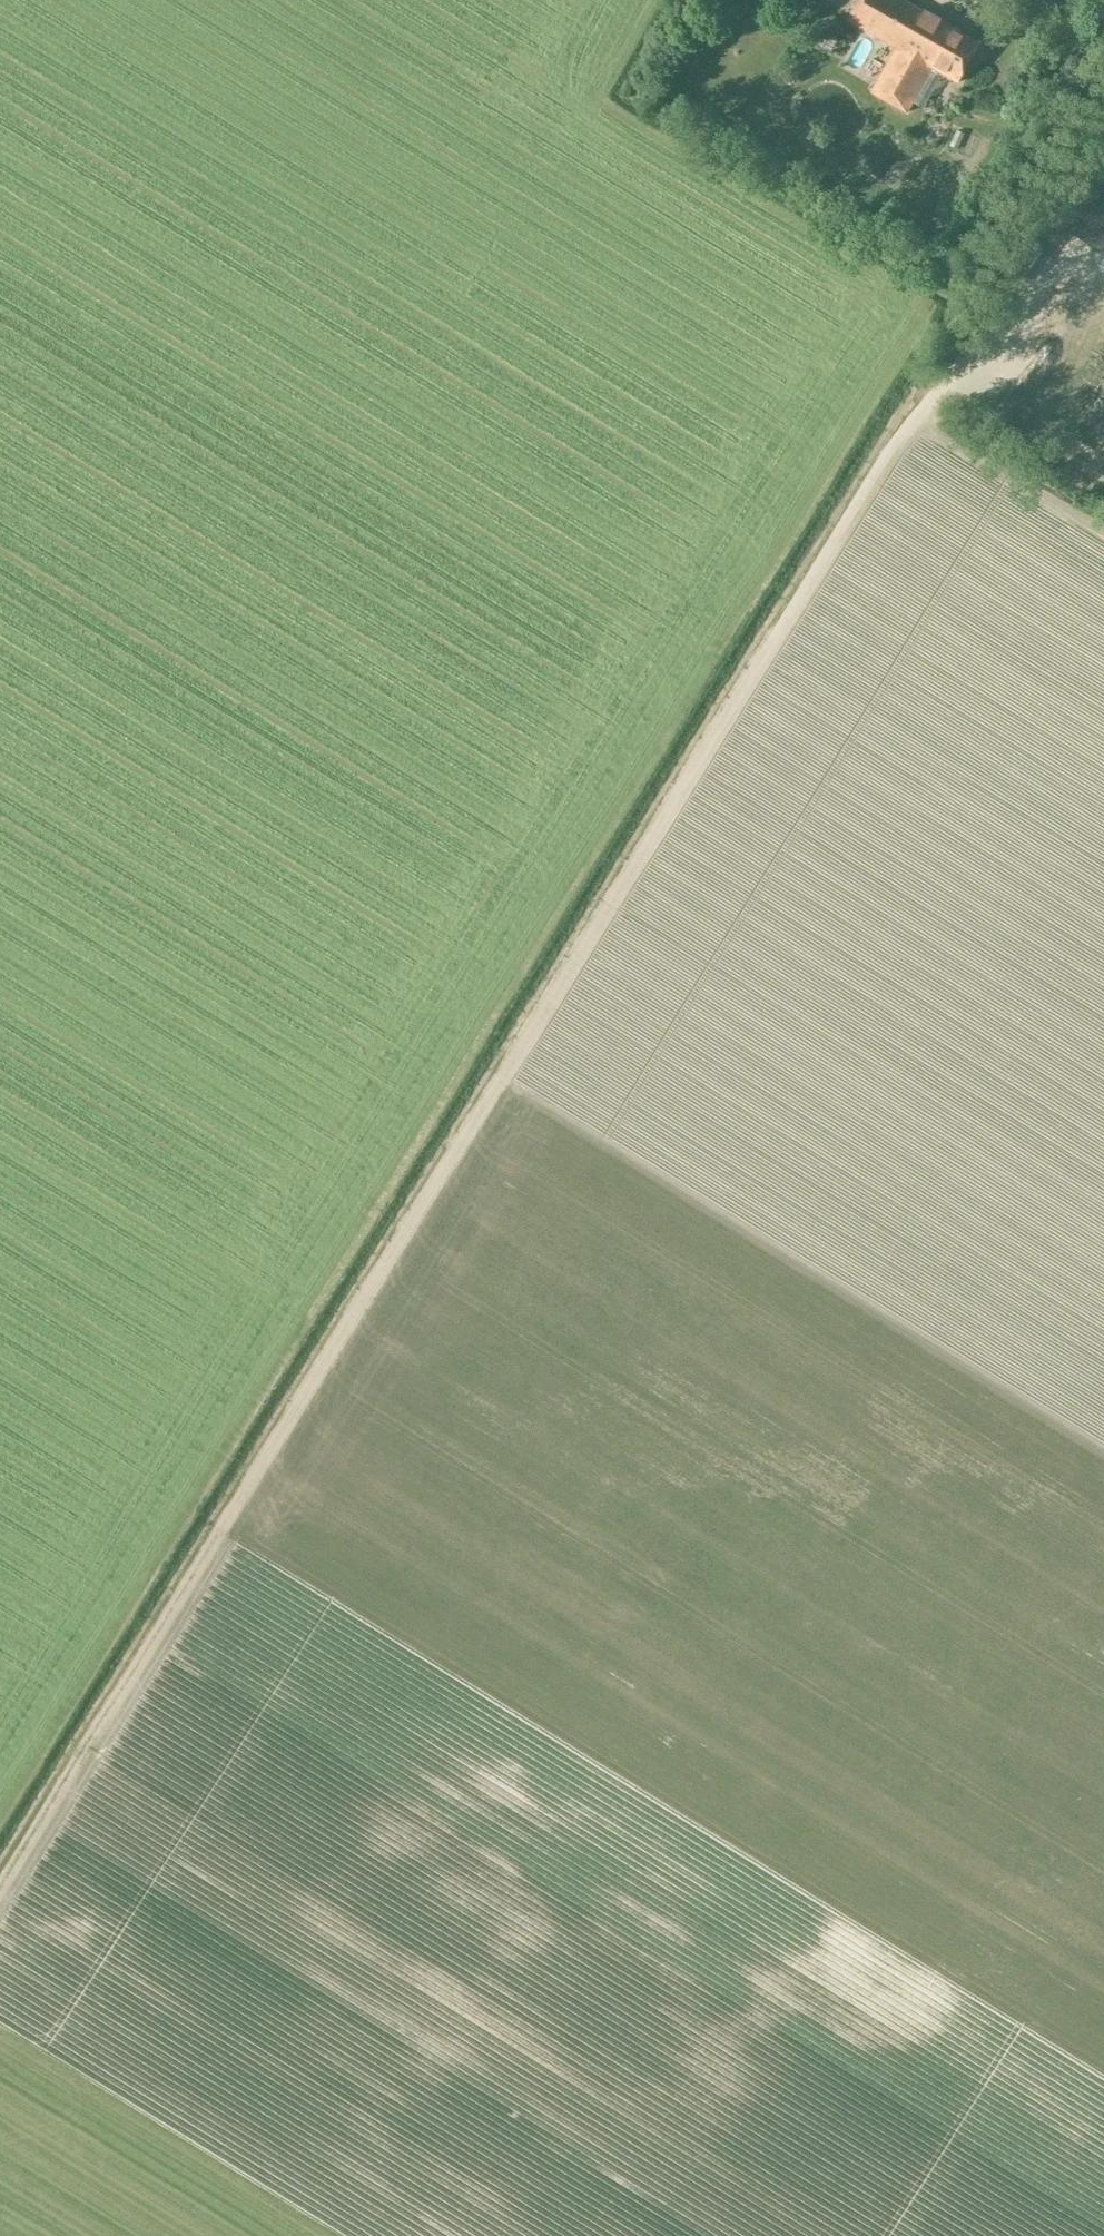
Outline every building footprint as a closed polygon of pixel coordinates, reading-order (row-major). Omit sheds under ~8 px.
[(979,44),(901,0),(859,0),(848,21),(896,48),(871,93),(906,112),(931,68),(957,83),(979,44)] [(1094,136),(1103,142),(1103,118),(1094,136)]
